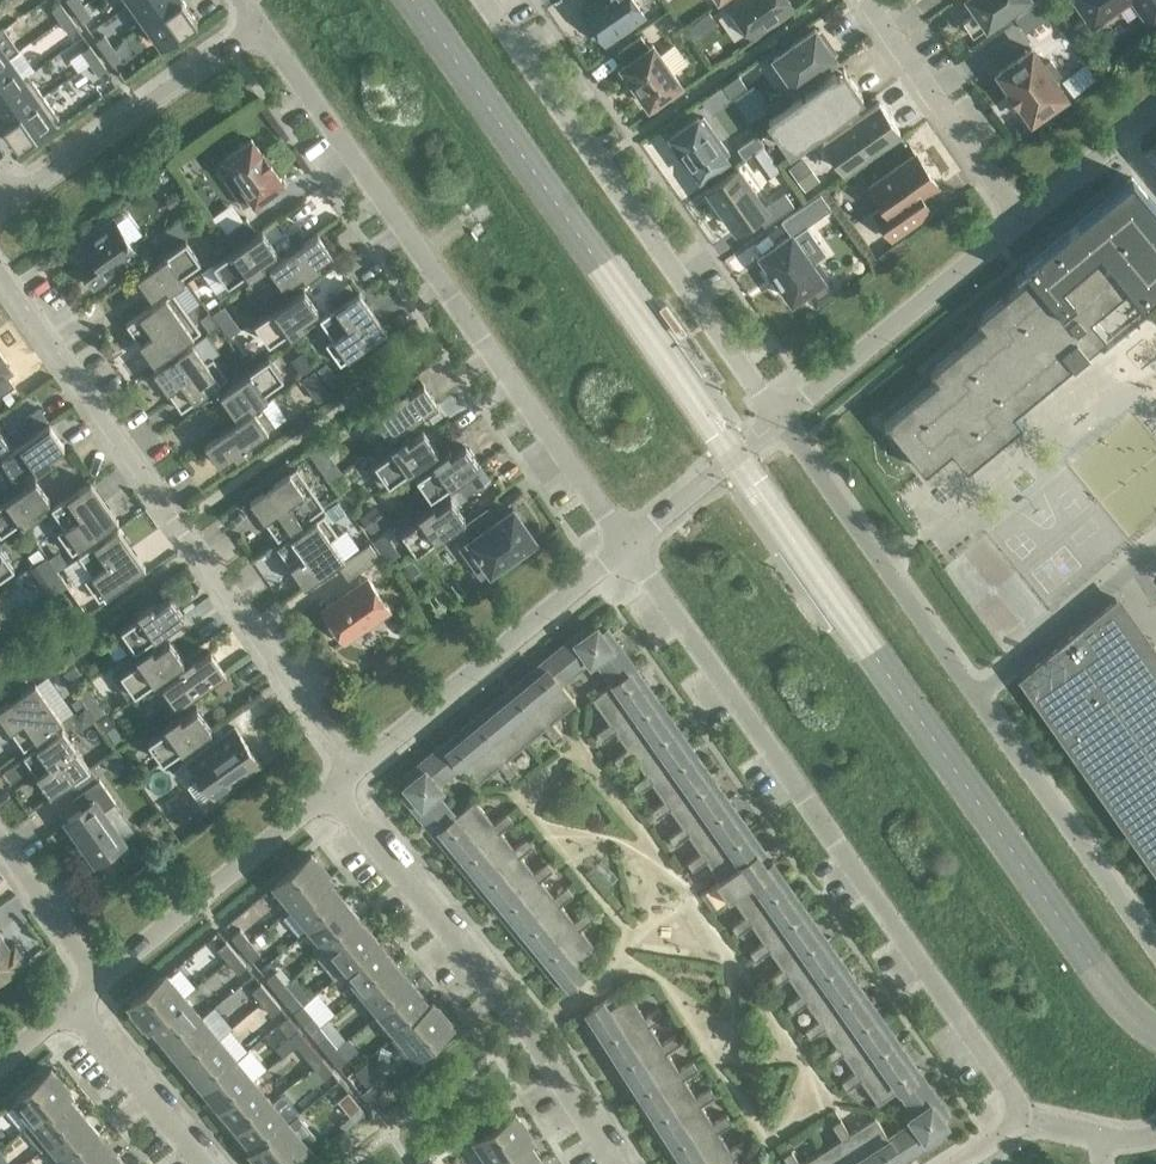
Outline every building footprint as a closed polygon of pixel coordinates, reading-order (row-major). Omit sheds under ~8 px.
[(75,10),(83,5),(80,0),(68,0),(75,10)] [(131,2),(131,1),(126,4),(142,27),(147,24),(146,23),(179,0),(134,0),(131,2)] [(183,0),(179,0),(146,23),(147,24),(162,45),(164,44),(166,47),(177,39),(174,36),(197,20),(183,0)] [(582,10),(605,43),(644,15),(633,0),(596,0),(582,10)] [(729,5),(750,34),(791,5),(788,0),(736,0),(729,5)] [(974,13),(963,21),(973,36),(1024,0),(969,0),(977,11),(974,13)] [(1045,0),(1040,0),(1016,17),(1025,31),(1053,11),(1045,0)] [(1093,26),(1129,0),(1075,0),(1093,26)] [(1152,26),(1155,23),(1155,0),(1133,0),(1152,26)] [(68,15),(60,3),(52,9),(61,20),(68,15)] [(91,16),(83,5),(75,10),(84,22),(91,16)] [(77,27),(68,15),(61,20),(69,32),(77,27)] [(698,19),(687,27),(695,40),(707,32),(698,19)] [(823,39),(815,28),(773,57),(795,87),(836,58),(833,52),(835,51),(826,38),(823,39)] [(0,31),(0,63),(9,57),(18,50),(3,29),(0,31)] [(104,35),(97,41),(105,52),(113,47),(104,35)] [(617,52),(624,61),(625,63),(621,66),(649,105),(680,83),(653,44),(649,47),(641,35),(617,52)] [(98,57),(90,45),(82,51),(90,63),(98,57)] [(121,59),(113,47),(105,52),(113,64),(121,59)] [(1000,74),(1030,117),(1031,119),(1034,118),(1033,118),(1065,96),(1053,79),(1060,74),(1050,60),(1043,65),(1032,49),(1000,71),(998,72),(1000,74)] [(9,57),(0,63),(0,95),(24,78),(23,77),(9,57)] [(106,69),(98,57),(90,63),(99,74),(106,69)] [(1098,76),(1086,61),(1063,79),(1075,94),(1098,76)] [(842,82),(834,72),(768,118),(790,149),(856,103),(855,101),(863,95),(850,77),(842,82)] [(23,77),(24,78),(0,95),(0,120),(3,124),(43,96),(28,74),(23,77)] [(747,86),(738,75),(723,86),(731,97),(747,86)] [(752,84),(733,98),(750,123),(769,109),(752,84)] [(59,118),(43,96),(3,124),(19,146),(59,118)] [(899,131),(879,101),(859,116),(858,115),(857,116),(857,117),(849,123),(848,122),(847,123),(847,124),(822,141),(843,170),(899,131)] [(671,137),(699,176),(698,176),(699,178),(701,177),(701,176),(726,159),(727,158),(726,156),(725,155),(729,152),(720,139),(716,142),(709,132),(713,129),(704,116),(700,119),(699,118),(699,117),(698,116),(696,117),(672,135),(671,134),(670,135),(671,137)] [(762,116),(751,124),(757,135),(760,137),(768,132),(768,125),(762,116)] [(760,137),(757,135),(738,148),(745,158),(764,144),(760,137)] [(262,154),(252,139),(224,158),(228,163),(219,169),(244,205),(253,199),(254,201),(282,182),(271,167),(272,166),(271,164),(270,165),(264,156),(264,155),(263,153),(262,154)] [(939,186),(916,154),(870,187),(883,205),(873,212),(893,239),(926,215),(919,204),(921,202),(922,198),(939,186)] [(818,179),(803,158),(789,167),(804,189),(818,179)] [(756,214),(758,216),(765,226),(794,205),(785,192),(765,206),(738,168),(708,190),(736,229),(756,214)] [(1132,177),(1058,238),(1110,301),(1129,285),(1143,303),(1155,292),(1155,206),(1132,177)] [(265,264),(262,259),(276,249),(262,229),(247,239),(246,236),(255,230),(247,218),(222,235),(232,249),(213,263),(228,284),(247,270),(250,274),(265,264)] [(139,254),(114,219),(83,241),(92,253),(78,263),(94,286),(139,254)] [(167,227),(155,235),(165,249),(167,252),(178,244),(167,227)] [(288,254),(269,267),(262,272),(277,293),(303,274),(306,279),(321,268),(318,264),(332,254),(318,233),(303,243),(302,241),(287,251),(288,254)] [(810,262),(791,234),(762,255),(773,271),(768,274),(769,276),(777,287),(781,283),(792,299),(806,289),(816,304),(837,290),(815,258),(810,262)] [(221,236),(211,244),(217,253),(228,246),(221,236)] [(137,273),(147,287),(152,293),(166,283),(169,287),(184,277),(181,272),(200,259),(186,238),(178,244),(167,252),(165,249),(150,260),(152,262),(137,273)] [(1110,301),(1058,238),(1023,267),(1024,269),(1025,268),(1030,274),(976,319),(978,321),(979,320),(984,327),(930,371),(932,373),(933,372),(938,379),(884,423),(885,425),(887,424),(916,460),(925,470),(951,449),(967,468),(1022,422),(1014,412),(1074,364),(1088,352),(1087,351),(1106,336),(1091,317),(1110,301)] [(318,308),(317,306),(303,287),(289,297),(287,295),(272,306),(274,308),(255,321),(269,342),(288,329),(291,333),(306,322),(303,318),(318,308)] [(173,291),(166,296),(126,324),(141,345),(144,343),(147,348),(145,350),(154,363),(201,331),(173,291)] [(320,319),(333,338),(326,343),(340,364),(387,331),(377,317),(375,319),(371,314),(374,312),(359,292),(320,319)] [(208,313),(200,319),(209,331),(217,325),(208,313)] [(239,328),(233,321),(222,329),(227,337),(239,328)] [(206,362),(193,343),(154,371),(168,391),(171,389),(174,395),(172,396),(181,410),(228,377),(213,357),(206,362)] [(15,385),(6,373),(14,368),(7,357),(5,359),(0,352),(0,396),(15,385)] [(312,367),(302,352),(290,360),(301,375),(312,367)] [(220,390),(231,405),(234,410),(249,400),(252,404),(267,394),(264,389),(283,376),(269,355),(250,369),(248,366),(233,377),(234,379),(220,390)] [(336,376),(330,368),(321,374),(327,383),(336,376)] [(330,392),(315,370),(302,379),(317,401),(330,392)] [(438,404),(428,390),(424,383),(409,393),(406,389),(391,400),(394,404),(375,418),(389,438),(409,425),(410,427),(425,416),(424,414),(438,404)] [(261,405),(254,410),(235,423),(233,421),(218,431),(220,434),(205,444),(220,465),(234,454),(237,459),(252,448),(249,444),(275,425),(261,405)] [(1,456),(0,457),(0,470),(8,482),(34,464),(38,468),(53,457),(50,453),(64,443),(49,422),(35,432),(33,430),(18,441),(20,443),(1,456)] [(423,428),(408,438),(405,434),(390,444),(393,449),(367,467),(382,488),(408,469),(409,472),(425,461),(423,459),(437,448),(423,428)] [(465,442),(450,452),(447,448),(432,458),(435,463),(416,476),(431,497),(450,483),(452,486),(467,475),(465,473),(479,463),(465,442)] [(331,457),(322,444),(309,452),(319,466),(331,457)] [(482,464),(469,473),(479,487),(491,478),(482,464)] [(296,467),(289,472),(250,500),(260,513),(262,511),(266,516),(263,518),(278,539),(324,506),(296,467)] [(48,495),(35,476),(21,486),(19,484),(4,495),(5,497),(0,501),(0,530),(1,531),(20,518),(23,522),(38,511),(35,507),(50,497),(48,495)] [(51,508),(65,527),(58,532),(72,553),(118,520),(109,506),(106,508),(103,503),(105,501),(91,481),(51,508)] [(465,517),(455,503),(450,496),(436,506),(433,502),(418,512),(421,517),(402,530),(416,551),(435,537),(437,540),(452,529),(451,527),(465,517)] [(497,521),(487,508),(456,530),(467,544),(471,542),(491,570),(534,540),(513,510),(497,521)] [(381,525),(371,510),(360,518),(370,533),(381,525)] [(324,514),(316,518),(277,546),(287,560),(289,558),(293,563),(290,565),(305,586),(344,558),(331,539),(338,534),(324,514)] [(42,532),(35,522),(27,527),(34,537),(42,532)] [(78,555),(92,574),(85,579),(99,600),(146,567),(136,553),(133,555),(130,550),(132,548),(118,527),(78,555)] [(392,544),(384,534),(373,541),(381,552),(392,544)] [(369,543),(338,565),(348,579),(379,557),(369,543)] [(15,565),(0,545),(0,576),(15,565)] [(45,557),(39,549),(29,556),(35,564),(45,557)] [(47,557),(33,566),(40,576),(54,566),(47,557)] [(368,578),(322,610),(344,642),(390,610),(368,578)] [(170,593),(155,603),(152,599),(137,609),(140,614),(114,632),(129,653),(155,634),(156,637),(171,626),(170,624),(184,614),(170,593)] [(1116,598),(1018,678),(1018,679),(1054,730),(1150,662),(1109,605),(1117,599),(1116,598)] [(589,632),(586,627),(557,651),(574,671),(588,659),(591,663),(596,659),(613,683),(614,684),(625,676),(617,664),(627,657),(608,630),(603,634),(597,626),(589,632)] [(169,637),(154,648),(151,643),(136,654),(139,658),(113,677),(128,697),(154,679),(155,681),(171,671),(169,668),(183,658),(169,637)] [(574,671),(557,651),(517,683),(550,723),(552,722),(576,703),(560,683),(574,671)] [(181,672),(162,686),(155,691),(170,712),(196,693),(198,695),(213,685),(211,682),(226,672),(211,652),(197,662),(194,657),(178,668),(181,672)] [(81,675),(67,655),(57,662),(71,682),(81,675)] [(654,695),(627,657),(617,664),(625,676),(614,684),(613,683),(592,698),(610,723),(611,725),(654,695)] [(1150,662),(1054,730),(1155,874),(1155,671),(1150,662)] [(226,673),(213,683),(220,692),(233,683),(226,673)] [(9,728),(24,749),(63,721),(36,681),(0,707),(0,715),(6,723),(8,721),(12,726),(9,728)] [(550,723),(517,683),(493,703),(526,744),(545,728),(556,741),(563,735),(552,722),(550,723)] [(672,721),(654,695),(611,725),(610,723),(596,733),(602,740),(615,731),(628,749),(629,751),(672,721)] [(103,713),(91,696),(84,702),(95,718),(103,713)] [(526,744),(493,703),(469,723),(502,764),(500,765),(511,778),(518,772),(507,759),(526,744)] [(211,726),(201,712),(197,706),(182,716),(179,711),(164,722),(167,727),(148,740),(162,761),(181,747),(183,750),(198,739),(197,736),(211,726)] [(115,725),(108,715),(98,722),(105,732),(115,725)] [(690,747),(672,721),(629,751),(628,749),(614,758),(620,766),(633,756),(646,774),(648,776),(690,747)] [(502,764),(469,723),(435,752),(443,761),(452,753),(461,764),(460,765),(476,785),(500,765),(502,764)] [(261,764),(235,727),(213,742),(212,743),(188,760),(200,777),(188,785),(199,801),(211,793),(214,797),(261,764)] [(23,756),(33,770),(35,768),(39,773),(36,775),(51,795),(90,768),(63,728),(23,756)] [(708,773),(690,747),(648,776),(646,774),(632,784),(638,792),(652,782),(665,801),(666,803),(708,773)] [(443,761),(435,752),(407,774),(412,780),(405,785),(411,793),(405,797),(428,824),(439,815),(447,825),(456,817),(455,816),(436,794),(442,789),(438,783),(460,765),(461,764),(452,753),(443,761)] [(125,765),(116,753),(105,761),(113,773),(125,765)] [(175,754),(165,761),(172,771),(178,767),(179,760),(175,754)] [(727,799),(708,773),(666,803),(665,801),(651,810),(657,818),(670,809),(683,827),(684,829),(727,799)] [(82,809),(68,819),(95,858),(122,839),(103,811),(116,802),(99,779),(74,797),(82,809)] [(745,824),(727,799),(684,829),(683,827),(669,836),(675,844),(688,834),(701,852),(702,854),(745,824)] [(475,800),(455,816),(456,817),(447,825),(439,815),(428,824),(456,858),(496,825),(494,824),(475,800)] [(507,813),(494,824),(496,825),(456,858),(476,883),(516,850),(514,848),(500,831),(513,820),(507,813)] [(764,851),(745,824),(702,854),(701,852),(687,862),(693,870),(707,860),(720,879),(716,881),(729,900),(733,898),(732,896),(769,870),(768,869),(758,855),(764,851)] [(527,837),(514,848),(516,850),(476,883),(496,907),(536,874),(534,872),(520,855),(533,845),(527,837)] [(331,877),(311,853),(274,884),(293,906),(326,878),(327,879),(331,877)] [(547,862),(534,872),(536,874),(496,907),(516,932),(556,898),(554,897),(540,880),(553,869),(547,862)] [(773,865),(768,869),(769,870),(732,896),(733,898),(746,916),(732,926),(738,934),(751,924),(750,922),(792,892),(773,865)] [(326,878),(293,906),(310,927),(344,899),(327,879),(326,878)] [(567,886),(554,897),(556,898),(516,932),(536,956),(576,923),(575,921),(561,904),(573,893),(567,886)] [(811,918),(792,892),(750,922),(751,924),(764,942),(750,952),(756,959),(770,950),(768,948),(811,918)] [(361,920),(344,899),(310,927),(327,948),(361,920)] [(587,910),(575,921),(576,923),(536,956),(557,981),(562,977),(568,984),(583,972),(577,965),(597,948),(581,928),(593,918),(587,910)] [(829,944),(811,918),(768,948),(770,950),(782,968),(769,977),(774,985),(788,976),(786,974),(829,944)] [(378,941),(361,920),(327,948),(345,969),(378,941)] [(240,929),(232,936),(242,949),(250,941),(240,929)] [(0,932),(0,977),(21,962),(20,960),(24,957),(15,943),(10,946),(0,932)] [(236,953),(226,941),(217,948),(227,960),(236,953)] [(260,953),(250,941),(242,949),(252,961),(260,953)] [(396,962),(378,941),(345,969),(362,990),(396,962)] [(847,970),(829,944),(786,974),(788,976),(801,994),(787,1004),(793,1012),(806,1002),(805,1000),(847,970)] [(246,965),(236,953),(227,960),(237,973),(246,965)] [(413,983),(396,962),(362,990),(379,1011),(413,983)] [(865,996),(847,970),(805,1000),(806,1002),(819,1020),(805,1030),(811,1037),(824,1028),(823,1026),(865,996)] [(275,971),(266,978),(276,991),(285,983),(275,971)] [(184,995),(166,973),(129,1003),(149,1027),(152,1024),(151,1023),(184,995)] [(271,995),(261,983),(252,990),(262,1002),(271,995)] [(295,995),(285,983),(276,991),(286,1003),(295,995)] [(429,1003),(413,983),(379,1011),(397,1032),(430,1004),(429,1003)] [(202,1016),(184,995),(151,1023),(152,1024),(168,1044),(202,1016)] [(281,1007),(271,995),(262,1002),(272,1014),(281,1007)] [(604,1001),(591,1009),(588,1011),(593,1020),(587,1023),(605,1051),(649,1023),(650,1025),(664,1016),(659,1008),(645,1017),(631,995),(609,1009),(604,1001)] [(884,1022),(865,996),(823,1026),(824,1028),(837,1046),(823,1055),(829,1063),(843,1054),(841,1052),(884,1022)] [(433,1001),(429,1003),(430,1004),(397,1032),(424,1065),(446,1047),(437,1036),(452,1024),(433,1001)] [(302,1004),(294,1012),(304,1024),(313,1017),(302,1004)] [(219,1037),(202,1016),(168,1044),(186,1065),(219,1037)] [(298,1028),(288,1016),(279,1024),(289,1036),(298,1028)] [(902,1047),(884,1022),(841,1052),(843,1054),(855,1071),(842,1081),(847,1089),(861,1079),(859,1077),(902,1047)] [(649,1023),(605,1051),(622,1077),(666,1049),(667,1051),(681,1042),(676,1034),(662,1043),(650,1025),(649,1023)] [(327,1034),(318,1042),(328,1054),(337,1047),(327,1034)] [(236,1058),(219,1037),(186,1065),(203,1086),(236,1058)] [(323,1058),(313,1046),(304,1053),(314,1066),(323,1058)] [(347,1059),(337,1047),(328,1054),(338,1066),(347,1059)] [(927,1084),(902,1047),(859,1077),(861,1079),(878,1104),(899,1089),(898,1088),(908,1082),(915,1092),(927,1084)] [(666,1049),(622,1077),(639,1104),(683,1076),(684,1078),(698,1069),(693,1061),(679,1070),(667,1051),(666,1049)] [(254,1079),(236,1058),(203,1086),(220,1107),(254,1079)] [(333,1070),(323,1058),(314,1066),(324,1078),(333,1070)] [(14,1098),(32,1120),(33,1121),(66,1093),(67,1094),(70,1091),(51,1068),(14,1098)] [(683,1076),(639,1104),(656,1130),(700,1102),(701,1104),(715,1095),(710,1087),(696,1096),(684,1078),(683,1076)] [(271,1100),(254,1079),(220,1107),(237,1128),(271,1100)] [(898,1088),(899,1089),(916,1113),(910,1117),(914,1122),(889,1138),(888,1139),(895,1150),(906,1144),(913,1154),(943,1135),(939,1129),(947,1124),(941,1116),(947,1112),(927,1084),(915,1092),(908,1082),(898,1088)] [(372,1083),(362,1092),(371,1103),(382,1094),(372,1083)] [(361,1105),(347,1089),(337,1098),(350,1114),(361,1105)] [(66,1093),(33,1121),(32,1120),(23,1127),(42,1150),(51,1142),(50,1142),(83,1114),(67,1094),(66,1093)] [(288,1121),(271,1100),(237,1128),(254,1148),(255,1149),(288,1121)] [(700,1102),(656,1130),(673,1157),(717,1129),(718,1131),(732,1122),(727,1114),(713,1123),(701,1104),(700,1102)] [(500,1123),(492,1111),(468,1127),(491,1163),(527,1139),(528,1141),(532,1138),(515,1113),(500,1123)] [(101,1135),(83,1114),(50,1142),(51,1142),(67,1163),(101,1135)] [(850,1133),(848,1134),(867,1163),(898,1163),(913,1154),(906,1144),(895,1150),(888,1139),(889,1138),(875,1117),(850,1133)] [(821,1151),(829,1163),(867,1163),(848,1134),(850,1133),(841,1119),(833,1124),(842,1138),(821,1151)] [(288,1121),(255,1149),(254,1148),(250,1151),(261,1163),(282,1163),(284,1162),(286,1163),(304,1163),(315,1154),(288,1121)] [(673,1157),(678,1163),(720,1163),(734,1155),(735,1157),(749,1148),(744,1140),(730,1149),(718,1131),(717,1129),(673,1157)] [(101,1135),(67,1163),(68,1163),(108,1163),(118,1156),(101,1135)] [(491,1163),(540,1163),(542,1162),(528,1141),(527,1139),(491,1163)] [(789,1163),(800,1163),(792,1151),(784,1156),(789,1163)] [(821,1151),(802,1163),(829,1163),(821,1151)] [(720,1163),(740,1163),(735,1157),(734,1155),(720,1163)] [(118,1156),(108,1163),(125,1163),(118,1156)]
